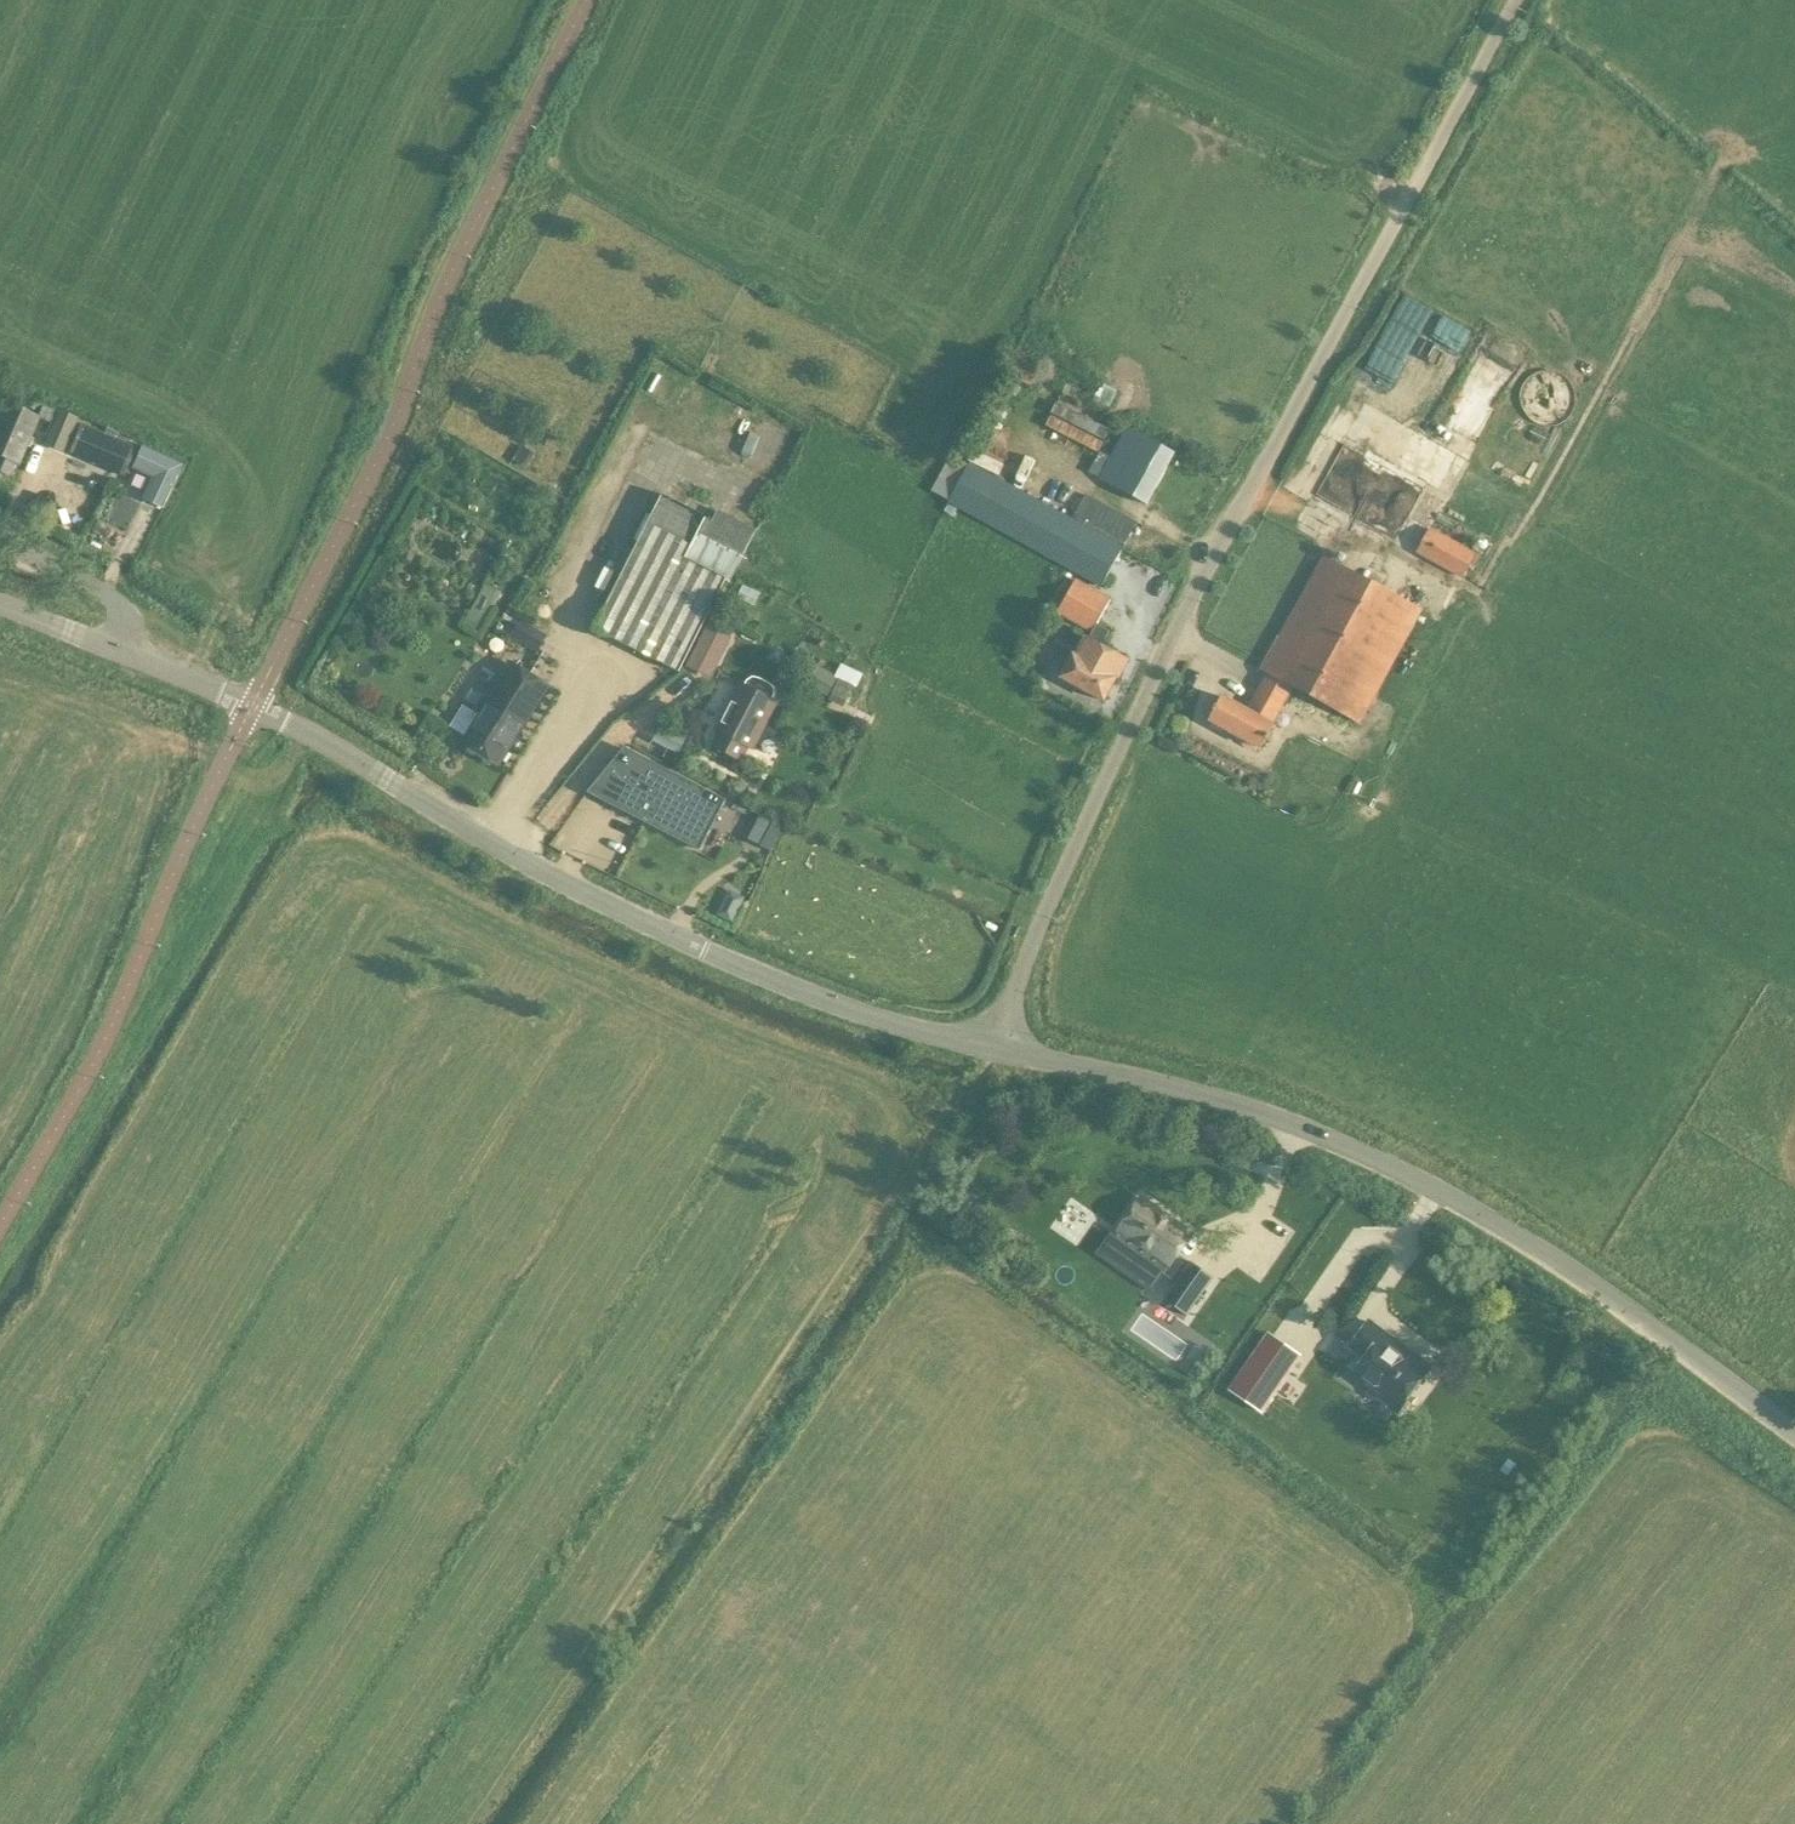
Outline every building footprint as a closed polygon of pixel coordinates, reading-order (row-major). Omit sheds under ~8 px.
[(1097,453),(1109,428),(1055,402),(1043,428),(1097,453)] [(15,463),(17,464),(29,438),(38,418),(3,403),(0,410),(0,469),(10,473),(15,463)] [(43,406),(38,418),(29,438),(61,452),(75,420),(43,406)] [(734,437),(725,466),(763,477),(778,427),(757,420),(751,442),(734,437)] [(123,476),(135,449),(81,426),(70,453),(123,476)] [(1147,504),(1175,454),(1127,427),(1099,478),(1147,504)] [(147,476),(150,476),(153,478),(143,500),(160,508),(181,465),(142,447),(132,468),(136,470),(138,472),(147,476)] [(950,455),(949,457),(931,490),(948,500),(968,465),(950,455)] [(968,465),(948,500),(1102,585),(1122,550),(968,465)] [(756,529),(717,509),(711,521),(703,517),(704,516),(662,495),(594,629),(679,672),(725,580),(729,582),(742,556),(756,529)] [(1124,545),(1136,523),(1085,495),(1073,517),(1124,545)] [(92,533),(103,538),(109,527),(98,521),(92,533)] [(1417,552),(1462,577),(1475,553),(1430,529),(1417,552)] [(1360,723),(1419,614),(1422,610),(1323,557),(1262,670),(1268,673),(1248,711),(1222,697),(1217,706),(1216,706),(1213,710),(1215,711),(1209,721),(1261,749),(1266,739),(1268,739),(1270,735),(1269,734),(1274,725),(1268,721),(1277,704),(1282,706),(1292,686),(1360,723)] [(1074,580),(1057,612),(1091,631),(1093,632),(1097,624),(1100,618),(1111,599),(1074,580)] [(486,584),(464,623),(480,632),(502,593),(486,584)] [(1073,654),(1060,678),(1104,701),(1127,660),(1106,648),(1101,646),(1109,631),(1097,624),(1093,632),(1091,631),(1077,656),(1073,654)] [(686,667),(711,678),(731,637),(706,625),(686,667)] [(498,765),(548,686),(512,664),(481,716),(464,705),(450,727),(467,737),(463,743),(498,765)] [(720,732),(713,746),(741,761),(748,746),(752,748),(776,702),(771,700),(774,695),(773,689),(769,685),(758,680),(753,680),(748,681),(745,687),(740,684),(717,730),(720,732)] [(725,800),(669,771),(631,751),(624,747),(594,783),(610,791),(605,801),(700,850),(725,800)] [(773,821),(761,814),(747,840),(760,846),(773,821)] [(1117,1230),(1169,1266),(1192,1233),(1141,1197),(1117,1230)] [(1354,1371),(1403,1408),(1428,1375),(1396,1352),(1401,1346),(1368,1321),(1350,1345),(1365,1356),(1354,1371)] [(1300,1356),(1267,1334),(1229,1390),(1262,1412),(1300,1356)]
